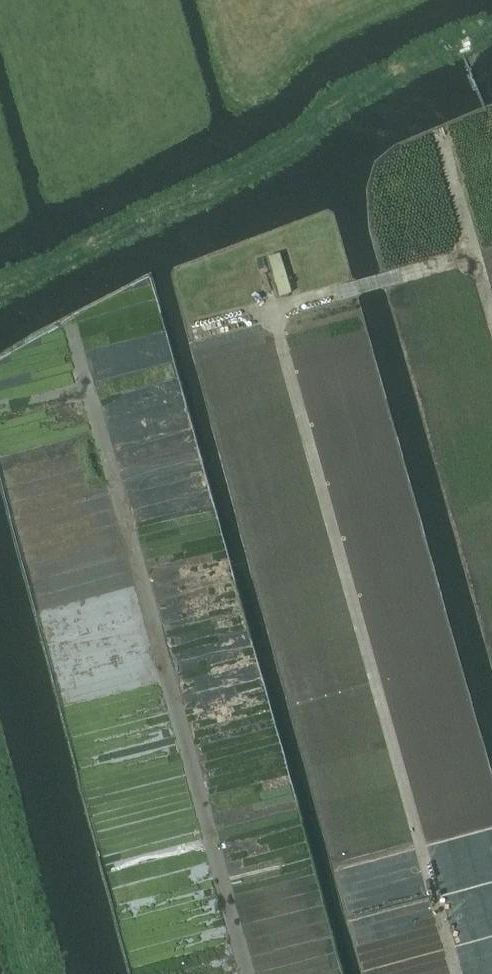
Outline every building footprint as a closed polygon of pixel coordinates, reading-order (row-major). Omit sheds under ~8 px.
[(267,257),(279,296),(291,292),(279,253),(267,257)]
